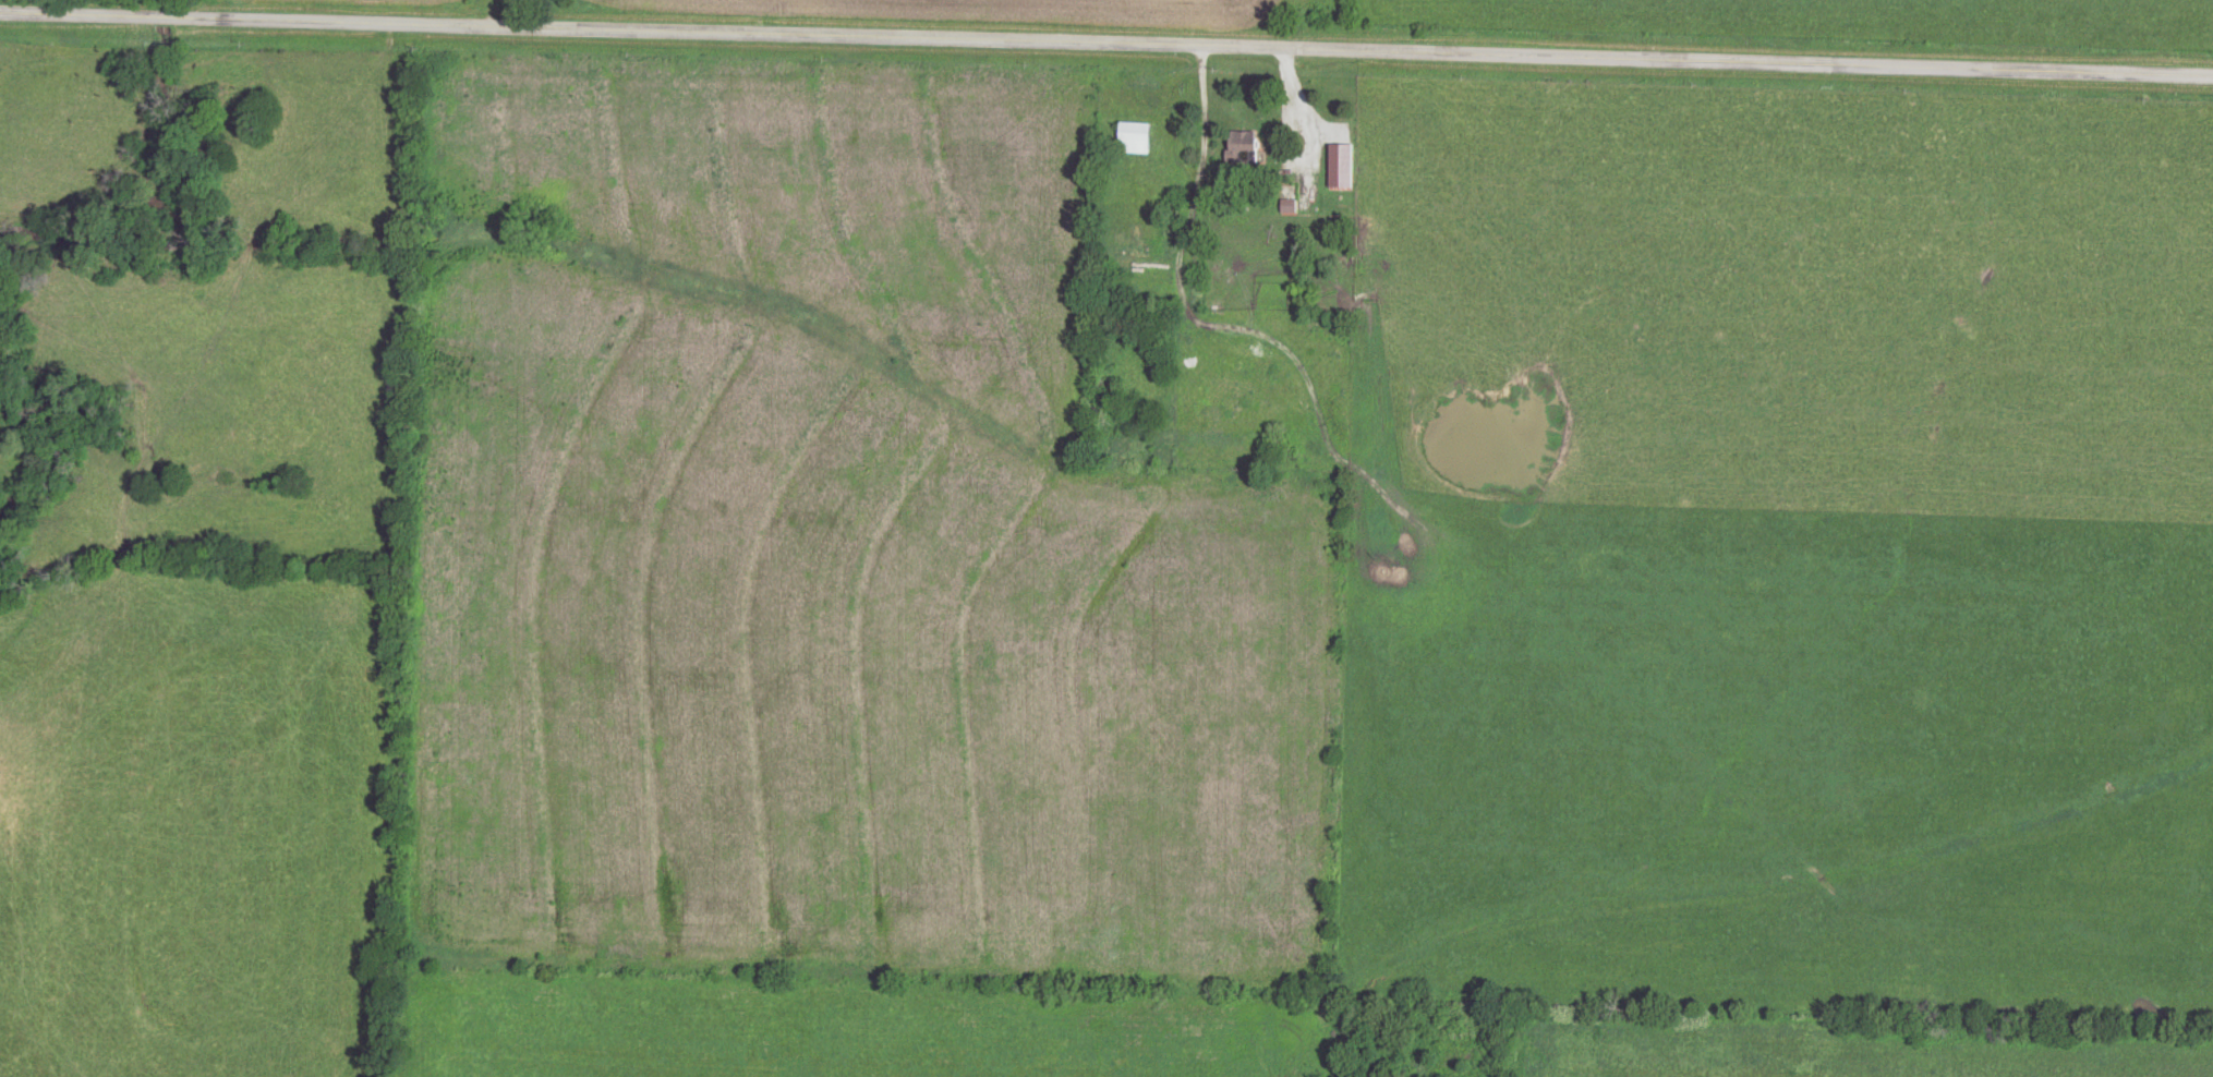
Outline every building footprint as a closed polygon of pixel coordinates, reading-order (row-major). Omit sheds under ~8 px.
[(1117,153),(1150,153),(1150,122),(1117,122),(1117,153)] [(1255,131),(1235,131),(1235,159),(1255,159),(1255,131)]
